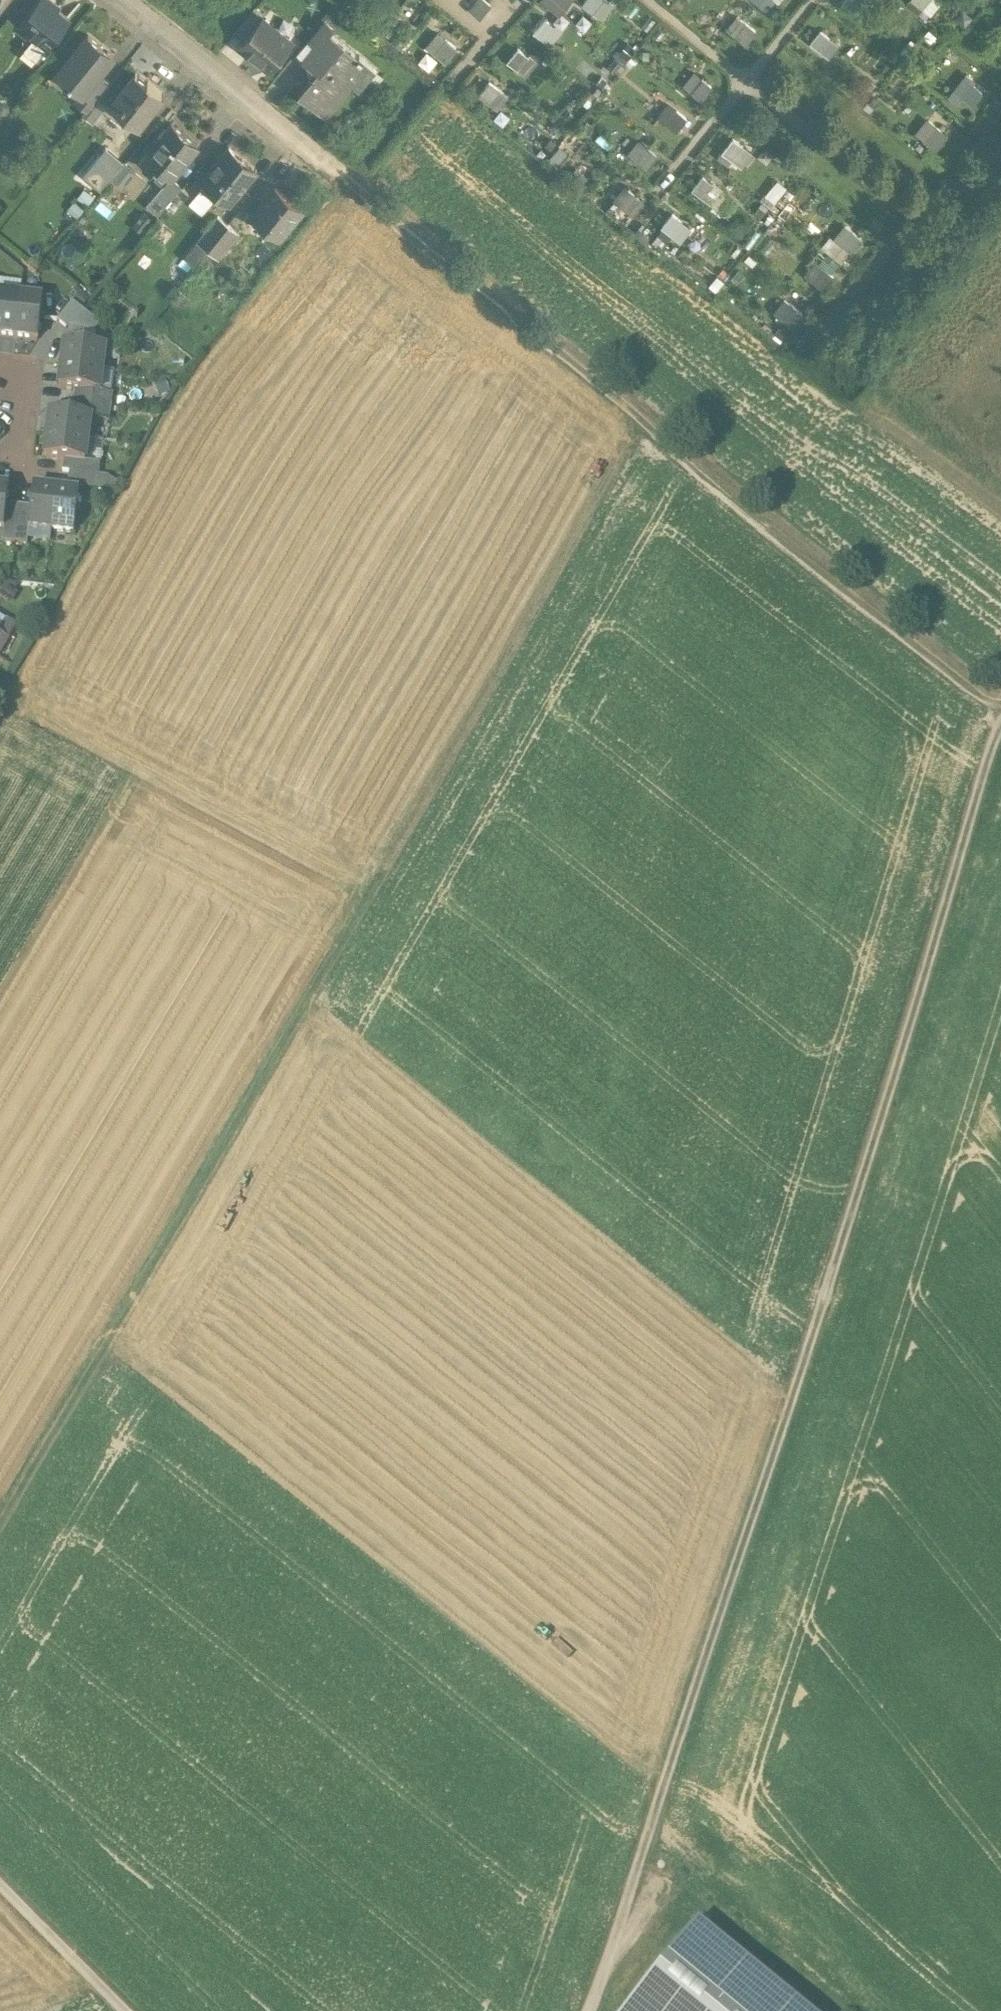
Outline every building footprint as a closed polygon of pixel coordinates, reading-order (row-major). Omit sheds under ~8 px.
[(42,0),(40,0),(20,25),(48,47),(69,22),(42,0)] [(468,12),(479,20),(489,7),(480,0),(476,0),(468,12)] [(557,11),(566,0),(543,0),(557,11)] [(608,0),(583,0),(582,1),(598,15),(609,1),(608,0)] [(838,4),(858,19),(870,3),(865,0),(841,0),(838,4)] [(929,15),(941,0),(910,0),(929,15)] [(735,14),(723,28),(742,43),(753,28),(735,14)] [(542,16),(529,31),(547,46),(560,31),(542,16)] [(262,21),(240,47),(269,70),(290,43),(262,21)] [(323,21),(308,40),(318,48),(328,35),(329,35),(333,30),(323,21)] [(817,28),(805,43),(826,59),(838,44),(817,28)] [(444,64),(457,50),(437,34),(424,49),(444,64)] [(329,35),(328,35),(318,48),(306,62),(311,68),(310,69),(309,69),(310,77),(312,77),(313,78),(299,95),(324,115),(350,84),(358,91),(374,71),(361,61),(362,60),(359,57),(358,59),(329,35)] [(112,56),(88,36),(58,74),(69,83),(69,84),(70,85),(71,85),(81,93),(82,94),(97,76),(112,56)] [(513,46),(502,60),(524,77),(535,63),(513,46)] [(693,70),(681,84),(697,97),(709,84),(693,70)] [(147,83),(139,76),(138,75),(138,76),(135,73),(110,105),(138,127),(163,95),(162,95),(147,83),(148,83),(147,82),(147,83)] [(960,75),(949,90),(968,105),(979,90),(960,75)] [(110,85),(97,76),(82,94),(81,93),(74,102),(87,113),(110,85)] [(486,81),(475,96),(494,111),(505,96),(486,81)] [(665,99),(653,114),(673,131),(685,116),(665,99)] [(926,121),(916,135),(934,147),(943,134),(926,121)] [(171,125),(140,163),(151,172),(157,177),(155,179),(163,186),(169,178),(171,180),(172,180),(198,148),(171,125)] [(731,137),(720,151),(739,166),(750,151),(731,137)] [(636,141),(624,155),(644,170),(655,156),(636,141)] [(228,149),(204,179),(206,181),(200,189),(215,201),(221,193),(232,202),(256,172),(228,149)] [(100,172),(110,181),(126,161),(116,153),(100,172)] [(126,161),(110,181),(121,190),(137,170),(126,161)] [(702,172),(689,189),(709,205),(722,189),(702,172)] [(163,186),(146,205),(158,215),(181,188),(172,180),(171,180),(169,178),(163,186)] [(620,185),(609,198),(625,211),(636,198),(620,185)] [(275,187),(250,217),(265,229),(269,224),(282,235),(303,209),(275,187)] [(668,212),(657,226),(676,242),(687,228),(668,212)] [(218,217),(198,242),(208,251),(228,226),(218,217)] [(228,226),(208,251),(222,262),(242,237),(228,226)] [(842,226),(830,240),(851,257),(863,242),(842,226)] [(813,264),(802,278),(820,292),(831,278),(813,264)] [(0,293),(0,333),(16,335),(21,296),(0,293)] [(43,298),(21,296),(16,335),(39,338),(43,298)] [(783,301),(770,316),(789,332),(801,316),(783,301)] [(73,303),(58,321),(67,329),(69,326),(97,329),(101,325),(73,303)] [(105,346),(66,341),(63,364),(103,369),(105,346)] [(103,369),(63,364),(60,387),(77,389),(100,392),(100,391),(103,369)] [(100,392),(77,389),(75,401),(111,406),(113,393),(100,391),(100,392)] [(111,406),(75,401),(74,413),(91,415),(91,416),(110,418),(111,406)] [(74,413),(51,410),(48,433),(88,438),(91,416),(91,415),(74,413)] [(88,438),(48,433),(46,456),(64,458),(85,461),(88,438)] [(85,461),(64,458),(63,470),(70,471),(96,474),(98,474),(99,463),(85,461)] [(96,474),(70,471),(69,484),(94,487),(96,474)] [(0,485),(0,525),(4,526),(5,526),(7,503),(9,486),(0,485)] [(56,488),(34,486),(31,506),(29,525),(52,528),(56,488)] [(79,491),(56,488),(52,528),(74,531),(79,491)] [(19,504),(7,503),(5,526),(4,526),(3,538),(15,540),(19,504)] [(31,506),(19,504),(15,540),(27,541),(29,525),(31,506)] [(17,624),(6,618),(0,629),(0,653),(17,624)] [(699,1921),(626,2010),(810,2010),(699,1921)]
